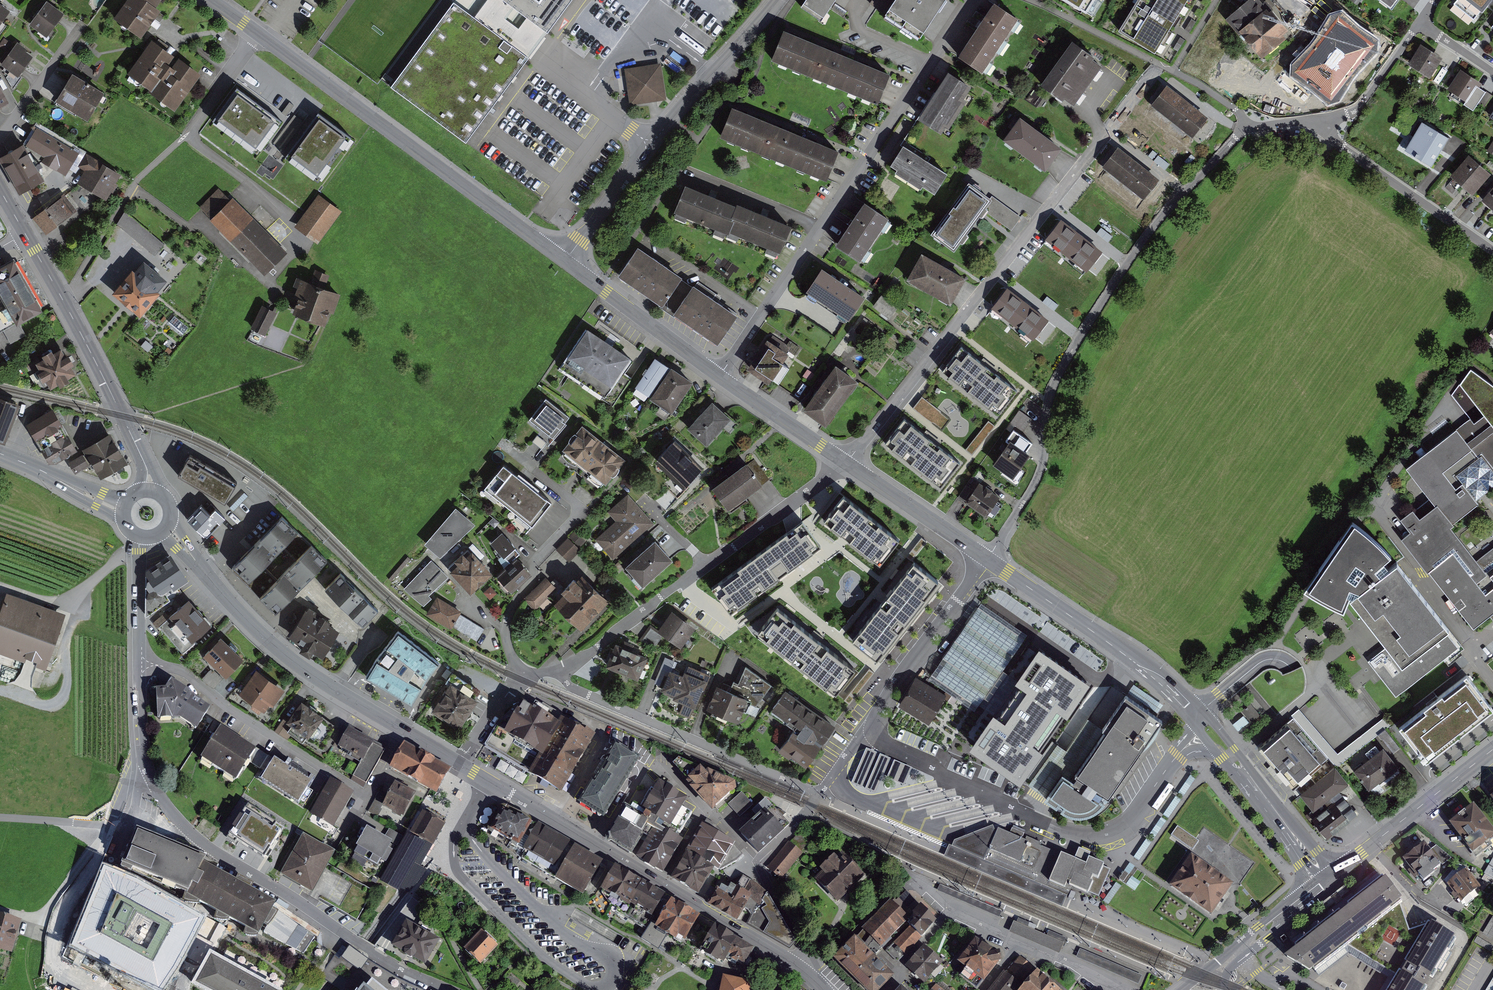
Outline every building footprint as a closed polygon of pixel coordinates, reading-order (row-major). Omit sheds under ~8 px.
[(12,8),(0,0),(0,24),(12,8)] [(144,30),(156,10),(162,0),(125,0),(117,13),(144,30)] [(454,0),(391,87),(466,142),(529,55),(523,50),(454,0)] [(509,0),(454,0),(523,50),(529,55),(548,29),(516,6),(509,0)] [(548,29),(569,0),(509,0),(516,6),(548,29)] [(804,6),(825,20),(839,0),(808,0),(804,6)] [(870,4),(882,13),(891,0),(873,0),(870,4)] [(923,30),(941,0),(897,0),(890,10),(923,30)] [(1094,0),(1062,0),(1087,15),(1096,1),(1094,0)] [(1122,27),(1158,48),(1187,0),(1139,0),(1122,27)] [(1261,56),(1287,32),(1257,0),(1251,0),(1228,20),(1261,56)] [(1482,8),(1488,0),(1471,0),(1482,8)] [(964,54),(987,68),(1021,15),(998,1),(964,54)] [(33,22),(50,32),(61,13),(44,3),(33,22)] [(1371,46),(1337,20),(1298,72),(1331,97),(1371,46)] [(774,60),(876,102),(887,75),(873,69),(837,54),(801,40),(785,33),(774,60)] [(1078,41),(1048,84),(1074,102),(1104,60),(1078,41)] [(1443,54),(1425,42),(1414,60),(1432,72),(1443,54)] [(3,65),(17,76),(30,59),(23,53),(25,52),(17,46),(3,65)] [(166,56),(153,46),(131,76),(175,108),(196,78),(166,56)] [(628,70),(631,102),(663,100),(660,68),(628,70)] [(1463,68),(1452,88),(1472,98),(1483,78),(1463,68)] [(925,116),(946,129),(974,84),(953,71),(925,116)] [(58,103),(86,120),(101,96),(87,87),(73,78),(58,103)] [(1157,106),(1194,136),(1209,118),(1172,88),(1157,106)] [(267,101),(250,89),(229,117),(264,142),(285,114),(269,103),(267,101)] [(723,137),(825,178),(835,152),(822,146),(786,132),(751,118),(734,111),(723,137)] [(314,134),(306,146),(328,159),(345,130),(324,117),(314,134)] [(1022,118),(1009,137),(1049,165),(1062,147),(1022,118)] [(1422,120),(1407,145),(1435,161),(1449,135),(1422,120)] [(27,146),(70,169),(82,147),(40,123),(27,146)] [(5,153),(24,188),(42,178),(23,143),(5,153)] [(905,145),(894,162),(937,189),(948,171),(905,145)] [(1108,162),(1147,193),(1160,177),(1121,145),(1108,162)] [(1167,164),(1171,160),(1160,151),(1157,156),(1167,164)] [(1472,154),(1456,173),(1475,189),(1491,171),(1472,154)] [(82,180),(111,193),(121,171),(92,158),(82,180)] [(973,182),(937,229),(958,245),(982,215),(994,199),(973,182)] [(1484,196),(1492,203),(1492,185),(1484,196)] [(709,196),(688,188),(678,211),(726,230),(726,229),(779,250),(789,226),(762,215),(736,205),(735,207),(709,196)] [(37,211),(51,229),(75,211),(61,193),(37,211)] [(213,216),(263,273),(289,250),(239,193),(213,216)] [(320,198),(303,223),(319,234),(336,209),(320,198)] [(867,201),(841,242),(864,257),(890,216),(867,201)] [(1017,223),(996,207),(989,216),(1010,232),(1017,223)] [(1064,219),(1051,235),(1091,266),(1104,250),(1064,219)] [(117,228),(145,258),(151,251),(124,221),(117,228)] [(1093,236),(1104,244),(1114,231),(1102,223),(1093,236)] [(713,301),(638,249),(620,275),(643,292),(716,342),(734,316),(713,301)] [(924,253),(911,277),(953,299),(966,275),(924,253)] [(18,326),(39,314),(13,267),(0,274),(0,295),(18,326)] [(132,276),(115,296),(140,317),(158,297),(155,294),(164,283),(144,267),(135,278),(132,276)] [(824,268),(810,289),(850,315),(864,294),(824,268)] [(309,279),(297,310),(325,320),(327,315),(336,289),(309,279)] [(1011,288),(996,306),(1037,339),(1052,320),(1011,288)] [(281,308),(264,300),(252,327),(269,334),(281,308)] [(588,327),(564,363),(607,393),(632,357),(588,327)] [(771,339),(755,363),(783,381),(799,357),(771,339)] [(33,365),(45,387),(71,373),(59,351),(33,365)] [(948,373),(1001,411),(1016,391),(988,372),(963,353),(948,373)] [(637,385),(650,394),(669,366),(656,357),(637,385)] [(689,379),(669,366),(650,394),(671,407),(689,379)] [(820,390),(805,411),(827,426),(856,386),(835,370),(820,390)] [(1474,627),(1492,612),(1492,550),(1478,562),(1449,527),(1478,504),(1462,484),(1455,490),(1446,478),(1478,452),(1492,470),(1492,389),(1483,377),(1453,400),(1469,419),(1405,470),(1435,507),(1399,536),(1474,627)] [(952,418),(923,395),(918,402),(914,406),(943,429),(952,418)] [(6,439),(19,405),(0,398),(0,436),(6,439)] [(552,436),(568,417),(547,399),(531,419),(552,436)] [(690,425),(705,441),(729,418),(713,402),(690,425)] [(1022,407),(1012,422),(1023,429),(1033,413),(1022,407)] [(26,426),(51,467),(77,452),(52,410),(26,426)] [(995,424),(988,418),(966,447),(973,452),(995,424)] [(909,419),(892,439),(938,477),(955,456),(935,440),(909,419)] [(584,426),(565,452),(606,482),(625,456),(584,426)] [(110,434),(82,451),(100,481),(128,464),(127,462),(113,439),(110,434)] [(704,466),(676,440),(659,459),(686,484),(704,466)] [(996,460),(1015,475),(1026,461),(1007,446),(996,460)] [(90,466),(83,454),(68,463),(75,475),(90,466)] [(178,475),(226,504),(238,484),(189,455),(178,475)] [(485,484),(534,521),(553,499),(536,485),(506,461),(485,484)] [(715,486),(729,506),(761,484),(746,464),(715,486)] [(967,499),(990,513),(1001,495),(979,481),(967,499)] [(599,539),(615,557),(651,523),(629,496),(612,512),(619,521),(599,539)] [(186,519),(202,534),(222,513),(214,505),(208,512),(200,504),(186,519)] [(289,551),(306,535),(280,509),(249,539),(228,559),(253,585),(268,571),(262,565),(268,559),(283,545),(289,551)] [(438,533),(453,547),(473,526),(457,512),(438,533)] [(834,531),(830,537),(840,544),(885,576),(903,550),(868,526),(848,512),(834,531)] [(1355,524),(1313,590),(1346,607),(1354,596),(1378,625),(1391,643),(1371,657),(1398,694),(1461,643),(1397,563),(1389,568),(1384,562),(1391,555),(1376,543),(1367,533),(1355,524)] [(570,548),(574,551),(586,535),(575,526),(565,539),(572,544),(570,548)] [(731,610),(770,583),(821,550),(805,526),(715,586),(731,610)] [(510,562),(520,552),(504,534),(494,544),(510,562)] [(253,585),(277,610),(308,580),(329,560),(306,535),(289,551),(295,558),(291,562),(274,577),(268,571),(253,585)] [(628,565),(643,584),(672,559),(656,541),(628,565)] [(469,548),(449,566),(471,590),(491,572),(469,548)] [(165,592),(186,578),(171,554),(149,568),(165,592)] [(517,559),(499,575),(512,589),(529,573),(517,559)] [(406,587),(423,603),(430,597),(427,594),(446,575),(432,561),(406,587)] [(936,582),(910,562),(889,588),(848,642),(874,662),(936,582)] [(343,602),(364,624),(381,608),(343,569),(326,584),(343,602)] [(557,602),(581,626),(606,599),(582,576),(557,602)] [(532,593),(541,601),(555,586),(545,578),(532,593)] [(49,664),(68,614),(9,591),(0,615),(0,646),(49,664)] [(159,620),(187,652),(217,625),(188,593),(159,620)] [(748,624),(813,675),(836,647),(803,621),(770,595),(748,624)] [(479,640),(486,627),(438,600),(431,613),(479,640)] [(310,609),(293,633),(304,641),(300,648),(309,654),(314,647),(321,652),(338,628),(329,622),(331,619),(320,612),(318,615),(310,609)] [(976,703),(1018,639),(977,612),(934,676),(976,703)] [(663,630),(681,642),(691,627),(673,615),(663,630)] [(428,675),(440,661),(398,629),(396,632),(388,642),(377,656),(366,676),(412,704),(422,685),(428,675)] [(205,652),(225,671),(240,656),(220,636),(205,652)] [(618,645),(610,664),(637,676),(646,657),(618,645)] [(979,748),(1025,776),(1094,679),(1048,647),(979,748)] [(719,685),(710,708),(738,720),(743,710),(756,715),(758,702),(771,684),(746,666),(735,693),(719,685)] [(673,670),(667,685),(681,691),(679,697),(696,705),(708,677),(690,670),(687,676),(673,670)] [(265,706),(278,689),(257,674),(245,691),(265,706)] [(1400,731),(1424,762),(1458,735),(1491,709),(1468,679),(1400,731)] [(916,680),(902,702),(929,720),(943,697),(916,680)] [(172,684),(168,691),(158,691),(160,713),(171,712),(173,709),(183,693),(185,691),(172,684)] [(454,684),(436,709),(459,725),(466,714),(476,700),(454,684)] [(788,747),(810,762),(838,723),(789,689),(775,709),(801,728),(788,747)] [(207,709),(183,693),(173,709),(197,725),(207,709)] [(1107,729),(1075,775),(1066,769),(1049,794),(1059,801),(1061,802),(1067,807),(1072,809),(1079,810),(1087,810),(1094,808),(1099,805),(1102,801),(1106,796),(1111,789),(1134,756),(1146,738),(1150,732),(1154,726),(1159,719),(1162,714),(1132,693),(1107,729)] [(497,725),(485,744),(499,753),(533,772),(561,722),(518,698),(502,727),(497,725)] [(1262,717),(1251,702),(1241,710),(1253,725),(1262,717)] [(301,704),(285,726),(303,739),(306,735),(322,746),(335,729),(301,704)] [(1029,781),(1049,794),(1066,769),(1075,775),(1107,729),(1088,717),(1066,747),(1057,741),(1029,781)] [(1294,718),(1262,745),(1295,784),(1327,756),(1294,718)] [(592,739),(561,722),(533,772),(565,789),(592,739)] [(204,758),(234,775),(251,745),(221,728),(204,758)] [(363,760),(372,743),(350,732),(341,749),(363,760)] [(1357,765),(1371,784),(1401,761),(1386,742),(1357,765)] [(368,783),(386,750),(372,743),(363,760),(355,776),(368,783)] [(391,768),(435,793),(442,782),(448,771),(404,745),(391,768)] [(596,814),(600,816),(636,759),(614,746),(579,803),(596,814)] [(853,783),(861,787),(876,752),(867,748),(853,783)] [(263,777),(293,796),(307,773),(277,754),(263,777)] [(866,788),(875,792),(890,759),(880,755),(866,788)] [(675,763),(713,806),(735,788),(735,783),(680,759),(675,763)] [(887,777),(904,784),(911,767),(894,760),(887,777)] [(1326,773),(1303,792),(1316,808),(1312,811),(1330,834),(1361,810),(1343,787),(1351,780),(1338,764),(1326,773)] [(338,826),(356,795),(330,781),(312,812),(338,826)] [(685,799),(660,784),(656,791),(652,789),(641,807),(645,810),(642,816),(651,821),(654,823),(658,825),(639,856),(665,872),(684,840),(666,830),(672,820),(685,799)] [(396,785),(387,806),(405,815),(415,794),(396,785)] [(744,787),(731,800),(743,813),(756,800),(744,787)] [(1477,855),(1492,842),(1492,830),(1475,806),(1452,823),(1477,855)] [(502,839),(524,851),(538,826),(502,807),(490,829),(504,836),(502,839)] [(608,838),(631,853),(651,821),(642,816),(628,807),(608,838)] [(230,833),(267,855),(282,832),(245,809),(230,833)] [(422,810),(410,832),(425,841),(426,841),(433,845),(439,833),(443,826),(445,823),(438,819),(422,810)] [(742,832),(759,850),(782,829),(765,811),(742,832)] [(368,826),(377,831),(381,824),(372,819),(368,826)] [(120,862),(190,893),(202,863),(204,856),(136,825),(120,862)] [(955,840),(952,846),(985,860),(988,853),(993,842),(996,833),(993,825),(955,840)] [(554,875),(570,846),(571,844),(538,826),(524,851),(521,857),(554,875)] [(1194,838),(1177,826),(1171,835),(1188,847),(1194,838)] [(702,827),(675,874),(701,890),(713,870),(729,843),(702,827)] [(368,828),(354,853),(378,866),(381,859),(386,861),(392,850),(388,848),(392,841),(368,828)] [(1026,869),(1047,879),(1058,853),(1054,852),(1044,847),(1040,846),(1041,843),(1034,840),(1032,844),(1028,843),(1028,841),(1023,839),(1010,833),(998,828),(996,833),(993,842),(988,853),(1026,869)] [(1023,839),(1025,833),(1022,832),(1012,828),(1010,833),(1023,839)] [(399,888),(425,841),(410,832),(383,879),(399,888)] [(284,874),(310,888),(332,848),(306,834),(284,874)] [(420,867),(433,845),(426,841),(425,841),(399,888),(404,891),(406,893),(425,870),(424,869),(420,867)] [(799,852),(789,844),(769,867),(779,875),(799,852)] [(1406,859),(1423,881),(1451,860),(1436,847),(1431,851),(1425,844),(1406,859)] [(948,845),(944,856),(1063,906),(1068,893),(1062,890),(1066,879),(1073,864),(1076,858),(1069,856),(1061,852),(1058,853),(1047,879),(1026,869),(988,853),(985,860),(952,846),(948,845)] [(600,864),(570,846),(554,875),(583,892),(600,864)] [(815,878),(835,901),(862,877),(841,854),(815,878)] [(1192,855),(1173,883),(1214,911),(1233,884),(1192,855)] [(1066,879),(1062,890),(1068,893),(1070,893),(1073,886),(1088,893),(1089,891),(1098,895),(1110,869),(1103,866),(1105,863),(1089,856),(1086,863),(1076,858),(1073,864),(1066,879)] [(190,893),(260,930),(275,901),(202,863),(190,893)] [(155,989),(163,989),(177,968),(204,916),(137,878),(104,865),(72,945),(155,989)] [(615,867),(602,889),(624,902),(619,910),(645,925),(662,895),(615,867)] [(1452,880),(1464,898),(1482,885),(1469,867),(1452,880)] [(757,911),(751,921),(791,945),(794,940),(770,892),(734,870),(715,901),(739,915),(747,905),(757,911)] [(444,878),(432,871),(431,873),(418,889),(426,900),(444,878)] [(1400,898),(1382,878),(1351,902),(1344,907),(1294,945),(1297,950),(1287,957),(1308,969),(1311,967),(1313,970),(1319,965),(1372,927),(1376,935),(1365,956),(1396,976),(1394,980),(1388,989),(1426,989),(1457,939),(1429,923),(1414,945),(1400,898)] [(937,921),(907,891),(895,902),(914,922),(889,946),(900,957),(925,933),(937,921)] [(937,917),(943,911),(932,899),(926,905),(937,917)] [(698,917),(673,902),(659,924),(658,926),(669,932),(683,941),(698,917)] [(892,903),(865,928),(879,944),(906,918),(892,903)] [(280,908),(268,928),(304,950),(317,931),(280,908)] [(0,913),(0,947),(11,950),(20,919),(0,913)] [(1484,932),(1491,937),(1492,934),(1492,918),(1484,932)] [(641,938),(658,948),(669,932),(658,926),(659,924),(653,921),(641,938)] [(1012,927),(1010,932),(1059,953),(1062,948),(1064,943),(1014,921),(1012,927)] [(436,941),(407,924),(396,944),(425,961),(436,941)] [(736,939),(716,928),(702,952),(722,963),(727,954),(736,939)] [(467,948),(481,961),(496,946),(482,933),(467,948)] [(837,956),(855,975),(877,954),(859,935),(848,945),(837,956)] [(1489,951),(1492,946),(1478,937),(1474,942),(1489,951)] [(979,938),(962,959),(986,978),(1002,956),(979,938)] [(745,964),(753,949),(736,939),(727,954),(745,964)] [(212,948),(194,981),(210,989),(282,989),(283,988),(212,948)] [(908,967),(922,981),(940,962),(925,948),(908,967)] [(870,989),(879,989),(896,973),(877,954),(855,975),(870,989)] [(1024,978),(1010,966),(989,989),(1013,989),(1024,978)] [(1038,973),(1023,989),(1057,989),(1038,973)] [(368,976),(357,989),(386,989),(368,976)] [(749,982),(725,977),(722,989),(748,989),(749,982)]
